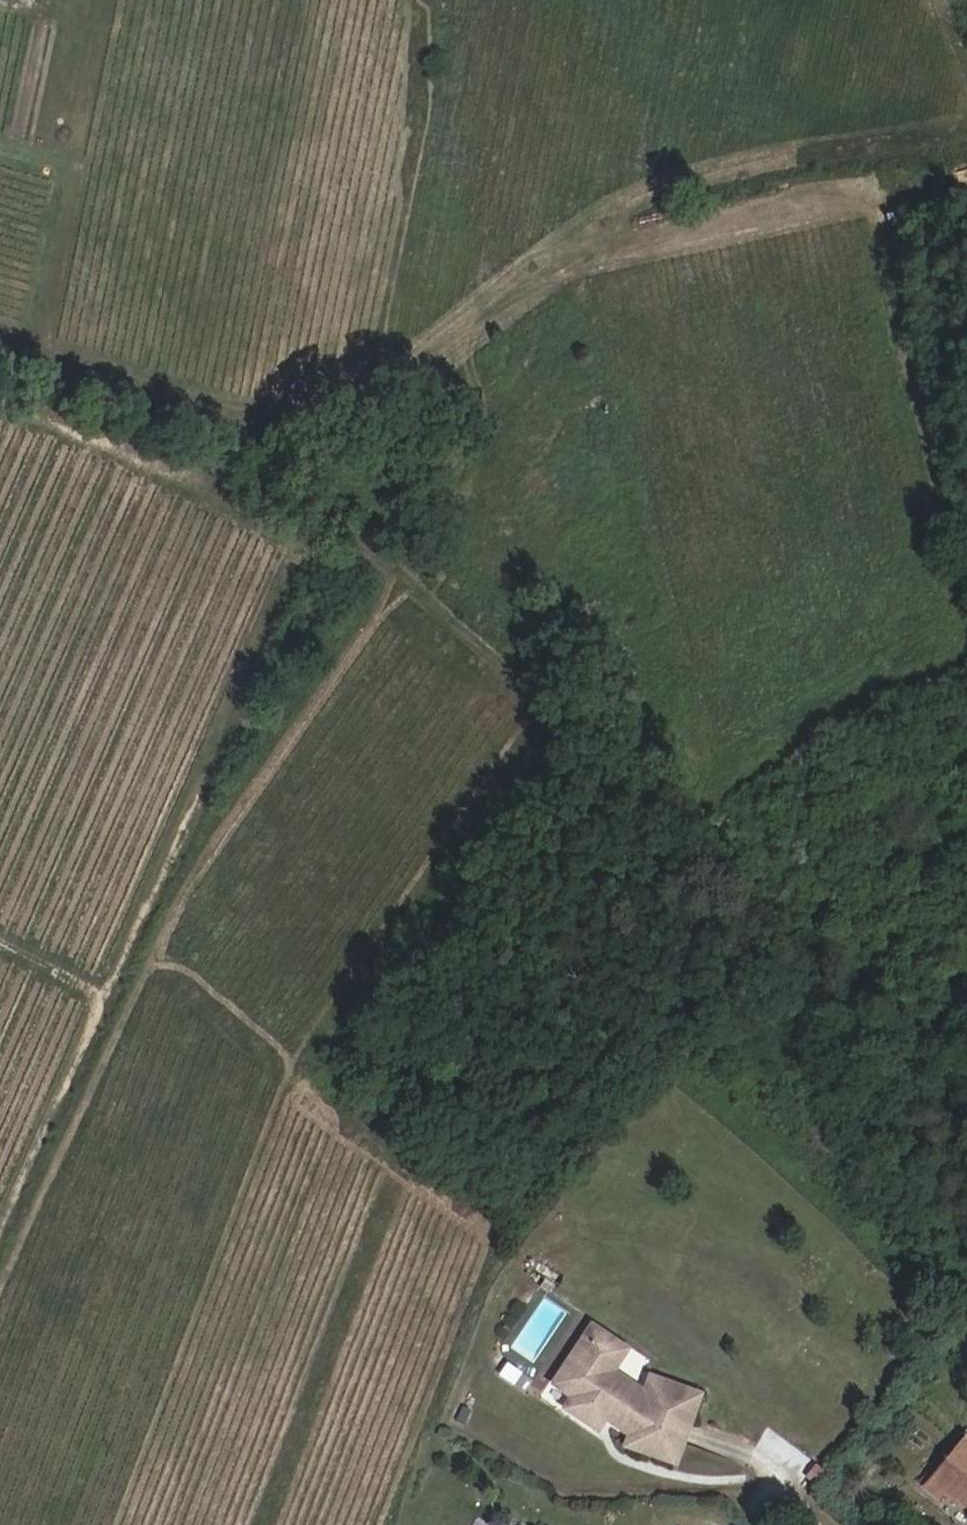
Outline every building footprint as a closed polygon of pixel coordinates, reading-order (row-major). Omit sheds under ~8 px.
[(614,1352),(570,1323),(565,1329),(586,1343),(609,1359),(614,1352)] [(620,1445),(665,1460),(683,1406),(665,1400),(667,1393),(641,1384),(638,1393),(622,1388),(616,1399),(593,1383),(609,1359),(586,1343),(572,1346),(545,1387),(564,1400),(556,1411),(581,1428),(588,1427),(595,1415),(623,1434),(620,1445)] [(688,1394),(642,1379),(641,1384),(667,1393),(665,1400),(683,1406),(688,1394)] [(929,1460),(966,1493),(966,1437),(958,1430),(929,1460)] [(929,1460),(913,1480),(924,1489),(929,1485),(945,1498),(952,1491),(966,1504),(966,1493),(929,1460)]
